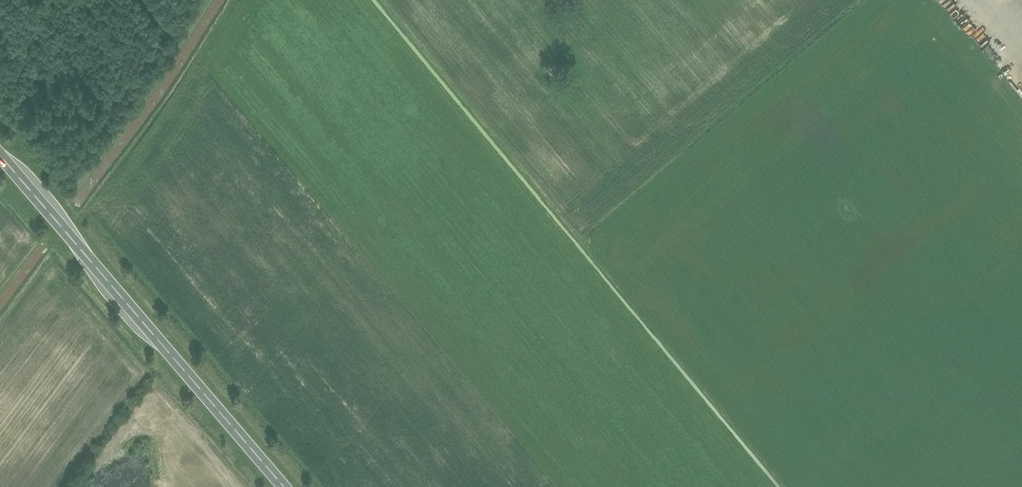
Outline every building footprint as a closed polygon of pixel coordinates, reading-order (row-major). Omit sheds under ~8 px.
[(951,9),(954,15),(966,9),(963,3),(951,9)] [(986,42),(988,44),(982,47),(987,55),(1000,49),(995,38),(986,42)]
